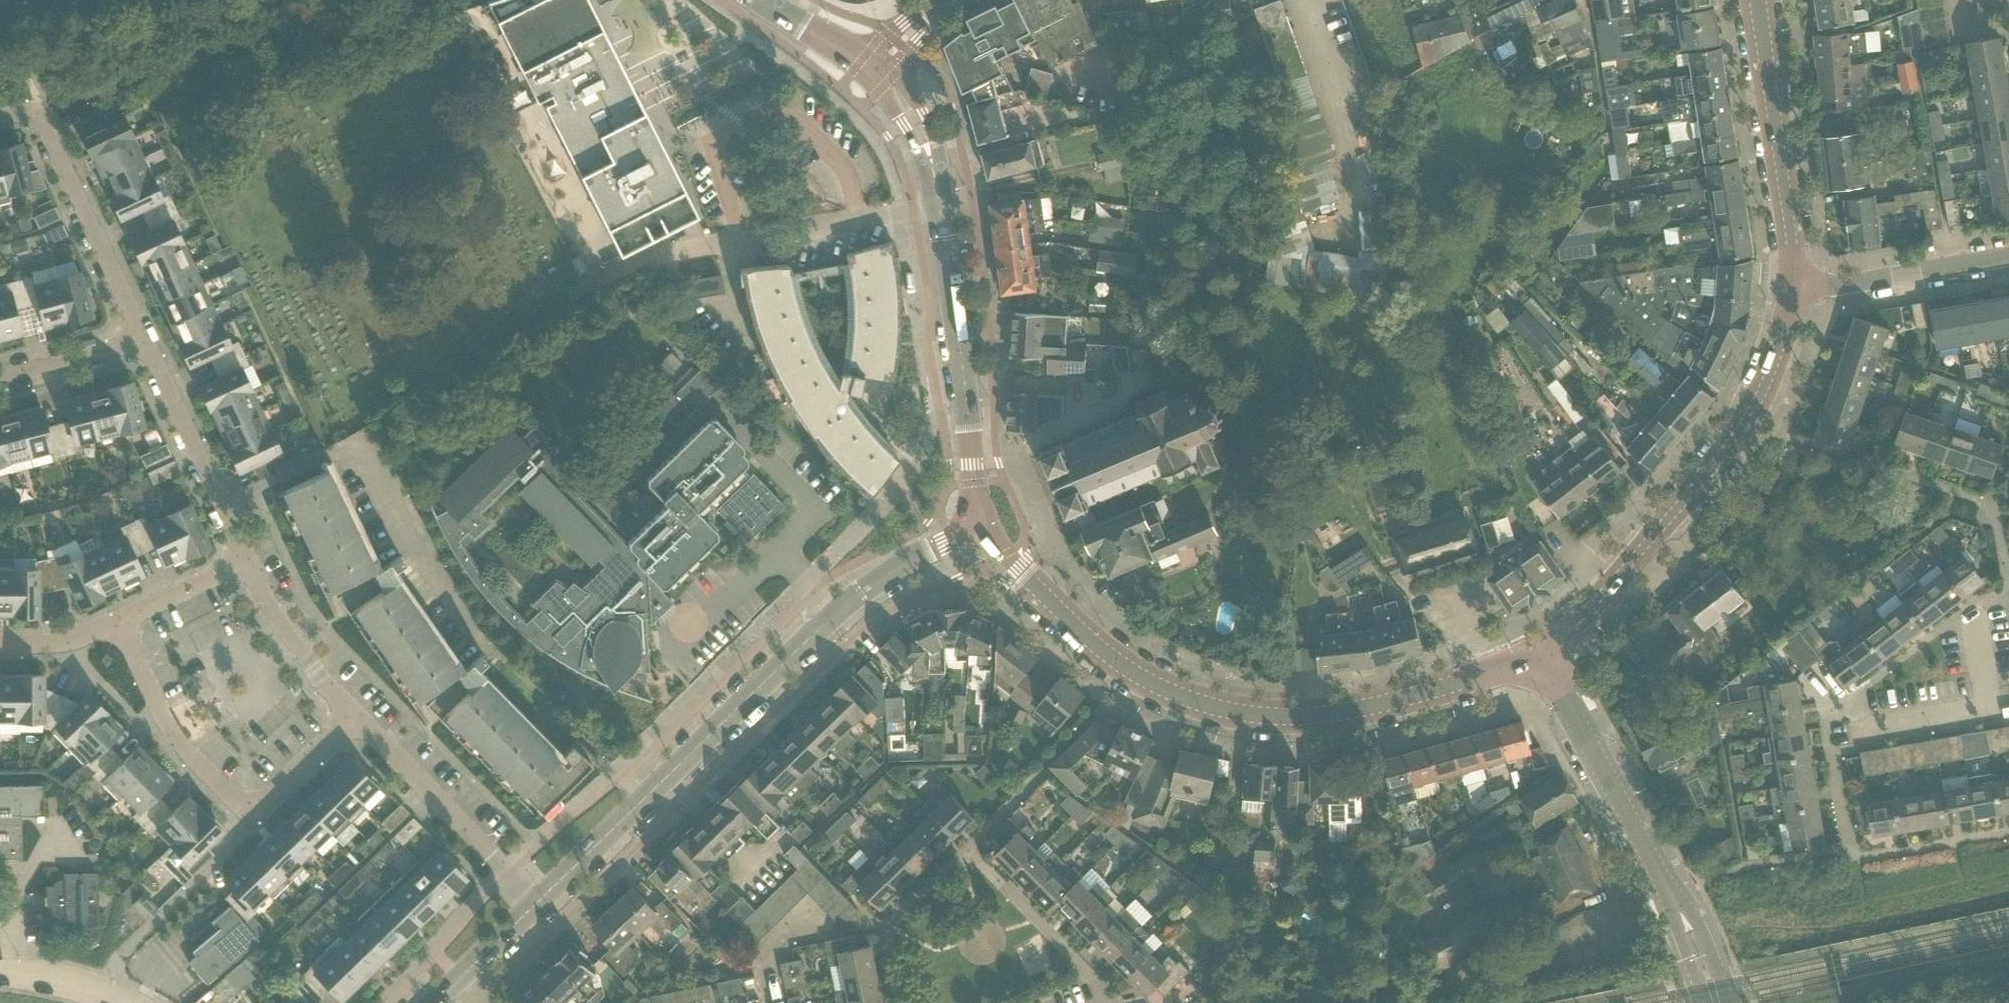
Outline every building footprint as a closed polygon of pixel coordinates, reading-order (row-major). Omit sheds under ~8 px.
[(486,2),(501,30),(537,102),(551,96),(554,101),(544,106),(620,255),(697,216),(644,111),(634,117),(601,52),(611,47),(588,0),(493,0),(486,2)] [(1018,0),(1004,0),(968,18),(971,25),(945,45),(963,92),(965,92),(968,103),(1014,91),(994,50),(1004,45),(1009,54),(1037,40),(1018,0)] [(1037,40),(1051,68),(1099,45),(1077,2),(1073,4),(1071,0),(1018,0),(1037,40)] [(1217,16),(1232,13),(1230,0),(1215,2),(1217,16)] [(1255,8),(1282,82),(1308,73),(1281,0),(1278,0),(1255,8)] [(1458,6),(1461,13),(1465,26),(1470,39),(1493,29),(1486,11),(1483,0),(1475,0),(1458,6)] [(1486,11),(1493,29),(1535,9),(1531,0),(1515,0),(1486,11)] [(1525,14),(1531,28),(1576,5),(1574,0),(1553,0),(1535,9),(1525,14)] [(1535,9),(1553,0),(1531,0),(1535,9)] [(1636,16),(1633,0),(1592,0),(1596,23),(1634,16),(1636,16)] [(1715,4),(1714,0),(1677,0),(1678,9),(1715,4)] [(1814,16),(1815,24),(1817,26),(1820,25),(1820,28),(1840,25),(1854,23),(1852,11),(1868,8),(1867,0),(1849,0),(1817,5),(1818,14),(1816,14),(1814,16)] [(1919,9),(1919,11),(1945,6),(1943,0),(1917,0),(1919,9)] [(2003,0),(1980,0),(1977,1),(1979,12),(2004,8),(2003,0)] [(1576,5),(1531,28),(1547,63),(1593,43),(1576,5)] [(1945,6),(1919,11),(1921,23),(1947,18),(1945,6)] [(1715,7),(1695,10),(1677,13),(1677,18),(1682,49),(1721,43),(1715,7)] [(1868,8),(1852,11),(1854,23),(1869,20),(1868,8)] [(1925,46),(1923,34),(1921,23),(1919,11),(1919,9),(1897,17),(1904,50),(1925,46)] [(1133,10),(1108,12),(1110,32),(1149,28),(1147,11),(1133,12),(1133,10)] [(446,15),(453,27),(462,22),(457,11),(446,15)] [(1449,16),(1413,25),(1416,38),(1423,67),(1470,42),(1470,39),(1465,26),(1461,13),(1449,16)] [(1634,16),(1596,23),(1599,43),(1601,62),(1616,60),(1627,58),(1645,55),(1644,49),(1622,52),(1620,35),(1636,32),(1634,16)] [(1947,18),(1921,23),(1923,34),(1949,30),(1947,18)] [(453,27),(461,42),(470,37),(462,22),(453,27)] [(1949,30),(1923,34),(1925,46),(1951,42),(1949,30)] [(1816,37),(1818,68),(1864,64),(1850,65),(1849,53),(1867,52),(1865,32),(1816,37)] [(1968,43),(1972,70),(2006,64),(2001,38),(1968,43)] [(1688,52),(1676,54),(1678,66),(1690,64),(1691,74),(1725,69),(1722,47),(1702,50),(1688,52)] [(1627,58),(1616,60),(1617,68),(1629,66),(1627,58)] [(1914,60),(1897,63),(1900,79),(1917,76),(1916,74),(1914,60)] [(1931,61),(1920,63),(1922,77),(1934,75),(1931,61)] [(1864,64),(1818,68),(1821,100),(1836,99),(1837,112),(1868,109),(1866,84),(1864,64)] [(1973,70),(1977,94),(2008,89),(2008,82),(2006,64),(1973,70)] [(1602,68),(1605,88),(1618,86),(1615,66),(1602,68)] [(1025,91),(1047,97),(1053,73),(1032,67),(1025,91)] [(1596,67),(1579,70),(1583,92),(1599,90),(1596,67)] [(1676,77),(1679,99),(1695,96),(1728,91),(1725,69),(1691,74),(1676,77)] [(1324,117),(1308,73),(1282,82),(1298,126),(1324,117)] [(1934,75),(1922,77),(1925,92),(1936,90),(1934,75)] [(1605,88),(1609,109),(1635,105),(1632,84),(1618,86),(1605,88)] [(1019,89),(1014,91),(968,103),(979,144),(1009,135),(1002,110),(1023,104),(1019,89)] [(1977,94),(1981,119),(2008,114),(2008,89),(1977,94)] [(1679,99),(1683,120),(1732,112),(1728,91),(1695,96),(1679,99)] [(1665,122),(1667,122),(1683,120),(1679,99),(1660,102),(1661,112),(1663,112),(1665,122)] [(81,134),(91,156),(132,137),(123,116),(131,113),(125,100),(99,107),(106,123),(81,134)] [(1628,106),(1609,109),(1612,131),(1625,129),(1631,128),(1628,106)] [(1940,110),(1928,112),(1931,127),(1942,125),(1940,110)] [(1673,143),(1735,133),(1732,112),(1683,120),(1686,140),(1673,143)] [(1985,143),(2008,139),(2008,114),(1981,119),(1985,143)] [(1106,153),(1099,155),(1102,170),(1105,169),(1126,164),(1120,116),(1102,121),(1106,153)] [(1338,155),(1324,117),(1298,126),(1276,134),(1284,156),(1290,173),(1328,159),(1338,155)] [(1686,140),(1683,120),(1667,122),(1671,143),(1673,143),(1686,140)] [(1942,125),(1931,127),(1934,141),(1945,139),(1942,125)] [(155,133),(163,148),(172,144),(165,129),(155,133)] [(1625,129),(1612,131),(1615,152),(1628,150),(1625,129)] [(1735,133),(1673,143),(1675,154),(1703,149),(1705,161),(1739,155),(1735,133)] [(1844,135),(1824,137),(1830,189),(1850,187),(1865,185),(1881,174),(1885,162),(1877,163),(1863,167),(1859,133),(1844,135)] [(101,170),(103,175),(142,157),(132,137),(91,156),(99,171),(101,170)] [(1989,168),(2008,165),(2008,139),(1985,143),(1989,168)] [(1031,141),(981,153),(988,180),(1038,167),(1031,141)] [(0,148),(0,158),(9,193),(30,187),(31,191),(46,187),(38,170),(36,170),(28,170),(20,143),(0,148)] [(1675,154),(1673,143),(1664,144),(1666,155),(1675,154)] [(172,144),(163,148),(169,162),(179,158),(172,144)] [(1904,162),(1909,176),(1933,170),(1929,145),(1904,162)] [(1628,150),(1615,152),(1619,179),(1631,177),(1628,150)] [(1612,180),(1619,179),(1615,152),(1608,153),(1612,180)] [(1290,173),(1284,156),(1260,251),(1269,253),(1301,258),(1303,247),(1318,250),(1304,212),(1290,173)] [(104,182),(111,197),(152,178),(142,157),(103,175),(106,181),(104,182)] [(11,202),(9,193),(0,158),(0,205),(11,202)] [(1342,198),(1328,159),(1290,173),(1304,212),(1342,198)] [(1707,176),(1672,182),(1674,193),(1692,190),(1743,182),(1739,159),(1719,162),(1705,165),(1707,176)] [(1948,160),(1937,162),(1940,177),(1951,175),(1948,160)] [(1994,194),(2008,191),(2008,165),(1989,168),(1994,194)] [(1951,175),(1940,177),(1942,192),(1954,190),(1951,175)] [(145,207),(150,218),(175,206),(170,194),(161,198),(152,178),(111,197),(121,218),(145,207)] [(1674,193),(1665,195),(1667,206),(1694,201),(1711,199),(1712,210),(1726,208),(1746,205),(1743,182),(1692,190),(1674,193)] [(1994,194),(1998,218),(2008,216),(2008,191),(1994,194)] [(1846,216),(1847,222),(1878,218),(1878,215),(1904,212),(1903,205),(1913,203),(1911,192),(1894,195),(1895,200),(1876,203),(1875,195),(1845,199),(1847,216),(1846,216)] [(992,204),(995,227),(1045,220),(1042,197),(992,204)] [(1922,202),(1927,230),(1943,227),(1938,199),(1922,202)] [(1944,201),(1949,226),(1961,224),(1956,199),(1944,201)] [(1878,218),(1847,222),(1848,229),(1849,229),(1851,245),(1881,241),(1880,230),(1900,227),(1899,222),(1905,217),(1921,215),(1919,202),(1913,203),(1903,205),(1904,212),(1878,215),(1878,218)] [(1593,230),(1615,227),(1612,203),(1587,207),(1568,234),(1593,230)] [(1682,242),(1685,241),(1750,231),(1747,209),(1746,205),(1726,208),(1712,210),(1713,214),(1703,215),(1705,226),(1680,230),(1682,242)] [(131,240),(141,262),(182,242),(172,222),(181,218),(175,206),(150,218),(155,229),(131,240)] [(61,218),(56,207),(34,217),(39,228),(61,218)] [(1301,258),(1297,287),(1319,290),(1393,302),(1393,301),(1385,207),(1359,210),(1362,247),(1362,250),(1359,249),(1358,256),(1318,250),(1303,247),(1301,258)] [(1093,214),(1091,225),(1124,231),(1126,219),(1093,214)] [(1164,214),(1161,232),(1177,235),(1180,217),(1164,214)] [(29,217),(18,220),(21,231),(32,228),(29,217)] [(1045,220),(995,227),(998,249),(1031,244),(1030,233),(1031,233),(1046,231),(1045,220)] [(69,235),(63,224),(42,234),(47,245),(69,235)] [(1091,225),(1089,240),(1121,246),(1124,231),(1091,225)] [(1572,245),(1591,242),(1595,243),(1593,230),(1568,234),(1558,247),(1572,245)] [(1685,241),(1682,242),(1684,253),(1687,253),(1701,250),(1710,249),(1712,260),(1720,259),(1734,257),(1754,254),(1750,231),(1685,241)] [(206,239),(213,253),(222,249),(215,234),(206,239)] [(20,239),(9,242),(12,253),(12,254),(23,251),(20,239)] [(788,264),(740,269),(740,270),(745,269),(749,296),(745,296),(745,297),(750,297),(757,323),(753,324),(753,325),(757,324),(766,349),(762,350),(762,351),(766,349),(777,374),(774,376),(778,375),(791,398),(787,400),(812,437),(815,434),(832,455),(829,457),(829,458),(832,455),(850,475),(848,478),(848,479),(851,475),(871,494),(869,497),(870,498),(899,459),(881,443),(864,426),(846,401),(848,392),(860,395),(862,386),(856,384),(858,376),(890,382),(894,354),(898,354),(898,353),(894,353),(897,326),(901,326),(901,325),(897,325),(896,298),(900,298),(900,297),(896,297),(894,270),(898,270),(897,269),(893,270),(889,243),(893,242),(893,241),(846,254),(846,255),(848,263),(850,275),(853,302),(853,326),(851,350),(847,373),(841,372),(837,388),(829,377),(817,356),(807,334),(799,312),(792,285),(790,273),(788,264)] [(0,244),(0,247),(1,251),(6,254),(12,253),(9,242),(0,244)] [(150,276),(153,281),(191,263),(182,242),(141,262),(148,277),(150,276)] [(1572,245),(1569,250),(1570,258),(1593,255),(1591,242),(1572,245)] [(1031,244),(998,249),(1001,271),(1051,264),(1050,254),(1033,256),(1031,244)] [(230,245),(216,252),(220,261),(235,254),(230,245)] [(1100,251),(1097,271),(1136,275),(1138,255),(1100,251)] [(1297,287),(1301,258),(1269,253),(1264,282),(1297,287)] [(579,276),(588,271),(580,254),(570,259),(578,276),(579,276)] [(1653,270),(1621,274),(1625,295),(1634,294),(1635,295),(1670,290),(1715,294),(1750,297),(1753,259),(1707,266),(1706,262),(1653,270)] [(1651,260),(1606,266),(1607,277),(1621,274),(1653,270),(1651,260)] [(153,287),(160,303),(201,284),(191,263),(153,281),(155,286),(153,287)] [(1051,264),(1001,271),(1003,293),(1037,289),(1035,277),(1052,275),(1051,264)] [(240,266),(231,270),(238,285),(247,280),(240,266)] [(1594,279),(1607,277),(1606,266),(1593,268),(1594,279)] [(1590,270),(1579,272),(1580,281),(1591,279),(1590,270)] [(80,273),(57,279),(68,323),(91,317),(80,273)] [(721,274),(666,285),(670,302),(725,292),(721,274)] [(1625,295),(1621,274),(1607,277),(1594,279),(1579,281),(1684,370),(1686,368),(1691,373),(1695,369),(1718,388),(1735,355),(1694,334),(1688,331),(1661,315),(1635,301),(1635,295),(1634,294),(1625,295)] [(33,276),(20,279),(27,306),(39,303),(45,327),(52,325),(52,327),(68,323),(57,279),(35,285),(33,276)] [(0,285),(0,341),(16,337),(15,334),(22,333),(15,309),(27,306),(20,279),(0,285)] [(170,317),(172,322),(211,304),(201,284),(160,303),(167,318),(170,317)] [(1670,290),(1635,295),(1635,301),(1661,315),(1665,300),(1676,302),(1671,318),(1695,331),(1694,334),(1735,355),(1737,351),(1742,341),(1749,312),(1748,312),(1750,297),(1715,294),(1670,290)] [(241,291),(232,294),(239,309),(248,305),(241,291)] [(584,295),(572,301),(575,308),(587,302),(584,295)] [(1956,306),(1932,310),(1938,348),(1961,344),(1962,349),(1976,347),(1976,342),(1998,338),(1991,300),(1968,304),(1966,295),(1955,297),(1956,306)] [(1991,300),(1998,338),(2008,336),(2008,297),(1991,300)] [(1086,299),(1086,306),(1089,306),(1089,312),(1106,313),(1107,299),(1086,299)] [(1529,299),(1524,305),(1558,343),(1565,337),(1565,336),(1529,299)] [(1924,302),(1912,304),(1916,329),(1928,327),(1924,302)] [(172,329),(180,344),(220,325),(211,304),(172,322),(175,328),(172,329)] [(1526,309),(1510,322),(1550,370),(1568,355),(1557,344),(1533,316),(1526,309)] [(1014,312),(1013,339),(1066,342),(1068,316),(1014,312)] [(1855,318),(1847,343),(1879,354),(1887,328),(1855,318)] [(1145,323),(1134,325),(1135,337),(1147,336),(1145,323)] [(214,354),(219,365),(244,353),(238,341),(230,345),(220,325),(180,344),(190,365),(214,354)] [(1558,343),(1557,344),(1568,355),(1576,349),(1565,337),(1558,343)] [(1086,343),(1066,342),(1013,339),(1012,356),(1042,358),(1042,355),(1049,355),(1048,373),(1084,375),(1084,383),(1096,383),(1097,369),(1085,368),(1086,343)] [(1847,343),(1839,367),(1871,377),(1879,354),(1847,343)] [(1128,346),(1112,345),(1116,374),(1131,372),(1128,346)] [(670,352),(642,380),(653,392),(681,363),(670,352)] [(200,387),(210,409),(251,390),(241,369),(250,365),(244,353),(219,365),(224,376),(200,387)] [(1632,356),(1624,365),(1653,389),(1661,381),(1643,366),(1632,356)] [(1651,357),(1643,366),(1661,381),(1668,372),(1651,357)] [(1979,362),(1964,365),(1966,376),(1967,378),(1981,375),(1981,374),(1979,362)] [(511,427),(436,499),(447,510),(436,515),(431,504),(430,504),(434,515),(436,520),(451,548),(463,568),(473,581),(483,593),(493,605),(504,617),(521,632),(534,643),(546,652),(549,654),(558,660),(567,665),(583,675),(583,667),(597,668),(607,684),(609,686),(612,691),(615,689),(616,688),(633,671),(634,671),(649,672),(645,619),(650,618),(651,624),(659,617),(657,614),(667,604),(669,606),(673,603),(659,588),(660,587),(666,587),(717,538),(717,532),(710,525),(714,520),(714,516),(718,512),(747,542),(785,505),(753,473),(751,475),(742,468),(746,464),(746,458),(732,443),(736,439),(722,425),(715,418),(709,418),(707,419),(697,408),(719,387),(719,381),(706,368),(700,367),(695,372),(678,388),(659,407),(659,412),(672,425),(679,425),(689,416),(700,427),(647,479),(647,484),(666,505),(634,536),(628,542),(628,544),(626,544),(564,480),(569,475),(536,423),(521,438),(511,427)] [(691,367),(674,384),(678,388),(695,372),(691,367)] [(1839,367),(1831,390),(1863,401),(1871,377),(1839,367)] [(1901,371),(1896,386),(1907,389),(1912,374),(1901,371)] [(1668,372),(1661,381),(1675,393),(1699,414),(1714,397),(1699,384),(1690,376),(1683,384),(1668,372)] [(1925,382),(1941,388),(1945,377),(1929,372),(1925,382)] [(2005,376),(1988,379),(1991,393),(1993,394),(2007,399),(2008,399),(2005,376)] [(1945,377),(1941,388),(1955,393),(1959,382),(1945,377)] [(1557,378),(1547,385),(1575,422),(1585,415),(1557,378)] [(284,381),(276,385),(283,400),(291,396),(284,381)] [(1661,381),(1653,389),(1668,402),(1660,410),(1670,419),(1685,431),(1699,414),(1675,393),(1661,381)] [(132,382),(109,388),(121,431),(143,425),(132,382)] [(1896,386),(1892,399),(1903,403),(1907,389),(1896,386)] [(1107,572),(1108,573),(1110,572),(1111,574),(1153,557),(1154,561),(1218,534),(1209,514),(1164,533),(1160,523),(1164,521),(1155,500),(1098,524),(1089,506),(1091,506),(1090,505),(1091,504),(1091,503),(1092,502),(1093,506),(1105,501),(1103,497),(1104,497),(1106,501),(1108,500),(1106,496),(1119,491),(1121,495),(1123,494),(1121,490),(1135,484),(1136,488),(1139,487),(1137,483),(1150,478),(1152,482),(1154,481),(1152,477),(1166,471),(1169,479),(1166,480),(1167,482),(1170,481),(1171,483),(1173,482),(1172,480),(1183,475),(1184,478),(1186,477),(1185,475),(1196,470),(1197,472),(1198,471),(1197,469),(1200,468),(1199,466),(1197,467),(1194,459),(1197,458),(1203,472),(1221,464),(1208,434),(1213,432),(1215,435),(1218,434),(1215,431),(1219,426),(1222,428),(1223,425),(1220,424),(1220,419),(1224,418),(1224,415),(1220,416),(1218,411),(1221,409),(1219,407),(1216,409),(1212,406),(1213,402),(1211,401),(1209,405),(1204,404),(1203,401),(1201,401),(1201,405),(1197,407),(1196,405),(1199,403),(1197,400),(1194,401),(1190,391),(1169,400),(1165,392),(1168,391),(1167,389),(1164,390),(1163,387),(1161,388),(1162,391),(1151,395),(1150,393),(1149,394),(1149,396),(1138,401),(1138,398),(1136,399),(1137,402),(1134,403),(1135,405),(1137,403),(1141,411),(1127,417),(1125,413),(1123,414),(1125,418),(1111,423),(1110,419),(1107,420),(1109,424),(1096,430),(1094,426),(1092,427),(1094,431),(1081,436),(1079,432),(1077,433),(1079,437),(1065,443),(1065,442),(1064,442),(1064,441),(1060,443),(1060,444),(1046,450),(1046,449),(1042,450),(1042,451),(1041,452),(1042,456),(1044,455),(1050,469),(1048,469),(1059,496),(1061,496),(1067,510),(1065,510),(1067,514),(1069,513),(1069,514),(1073,513),(1072,512),(1075,511),(1085,529),(1093,551),(1094,550),(1097,557),(1101,556),(1101,558),(1101,560),(1101,561),(1101,562),(1101,564),(1102,566),(1103,568),(1105,570),(1107,572)] [(88,393),(87,394),(99,437),(121,431),(109,388),(93,392),(93,394),(88,396),(88,393)] [(1514,388),(1489,396),(1500,431),(1526,423),(1514,388)] [(1979,389),(1975,399),(1989,405),(1993,394),(1991,393),(1979,389)] [(219,423),(222,428),(260,410),(251,390),(210,409),(217,424),(219,423)] [(1831,390),(1823,414),(1855,425),(1863,401),(1831,390)] [(1007,429),(1035,431),(1036,429),(1062,417),(1064,396),(1009,393),(1007,429)] [(71,426),(60,429),(67,455),(80,452),(77,443),(99,437),(87,394),(71,398),(72,400),(65,402),(71,426)] [(1993,394),(1989,405),(2003,410),(2007,399),(1993,394)] [(291,396),(283,400),(289,414),(298,410),(291,396)] [(1624,400),(1617,407),(1629,419),(1636,410),(1624,400)] [(34,408),(18,412),(30,455),(51,450),(54,459),(67,455),(60,429),(48,432),(42,408),(35,410),(34,408)] [(222,435),(229,450),(270,431),(260,410),(222,428),(224,434),(222,435)] [(1636,410),(1629,419),(1642,431),(1667,452),(1682,435),(1685,431),(1670,419),(1660,410),(1657,413),(1650,422),(1636,410)] [(0,417),(0,432),(8,461),(30,455),(18,412),(17,412),(18,414),(13,416),(13,413),(0,417)] [(1895,445),(1919,453),(1930,420),(1906,412),(1902,426),(1895,445)] [(1855,425),(1823,414),(1816,438),(1848,449),(1855,425)] [(1886,420),(1881,434),(1892,437),(1896,423),(1886,420)] [(1942,465),(1943,461),(1954,429),(1930,420),(1919,453),(1929,456),(1928,460),(1942,465)] [(1526,423),(1500,431),(1508,456),(1534,447),(1526,423)] [(1943,461),(1942,465),(1956,469),(1957,466),(1967,469),(1978,437),(1954,429),(1943,461)] [(270,431),(229,450),(239,471),(258,462),(265,478),(300,462),(293,446),(288,448),(280,452),(279,451),(270,431)] [(1642,431),(1628,448),(1652,469),(1667,452),(1642,431)] [(1892,437),(1881,434),(1876,448),(1887,452),(1892,437)] [(1585,442),(1574,450),(1602,485),(1622,470),(1595,435),(1585,442)] [(1978,437),(1967,469),(1991,477),(2002,445),(1978,437)] [(172,455),(166,444),(141,456),(146,467),(172,455)] [(1572,447),(1555,460),(1584,498),(1602,485),(1574,450),(1572,447)] [(355,610),(419,700),(458,673),(470,691),(446,715),(543,813),(597,759),(577,738),(563,752),(479,667),(486,660),(481,654),(466,668),(396,568),(404,562),(400,556),(383,567),(332,460),(324,464),(327,470),(283,492),(331,591),(374,571),(383,590),(355,610)] [(1584,498),(1555,460),(1543,469),(1546,472),(1533,481),(1560,517),(1584,498)] [(179,472),(174,461),(148,473),(149,475),(154,484),(179,472)] [(108,474),(112,483),(127,476),(122,467),(108,474)] [(149,475),(133,482),(138,493),(154,485),(154,484),(149,475)] [(18,502),(21,513),(37,509),(34,498),(18,502)] [(63,508),(66,518),(81,514),(79,503),(63,508)] [(190,505),(169,516),(188,556),(209,546),(190,505)] [(62,508),(38,514),(40,523),(50,521),(50,524),(65,520),(62,508)] [(1424,524),(1393,536),(1404,574),(1478,551),(1469,521),(1468,521),(1465,510),(1463,511),(1462,508),(1460,509),(1461,511),(1455,513),(1454,512),(1452,512),(1453,514),(1447,516),(1447,514),(1445,515),(1445,516),(1424,524)] [(1490,514),(1479,517),(1481,524),(1493,521),(1490,514)] [(144,516),(132,522),(144,547),(155,542),(165,564),(172,561),(173,563),(188,556),(169,516),(148,525),(144,516)] [(1493,521),(1500,544),(1514,539),(1507,516),(1493,521)] [(1493,521),(1481,524),(1488,547),(1500,544),(1493,521)] [(124,536),(104,546),(123,586),(138,579),(137,577),(144,574),(133,552),(144,547),(132,522),(120,528),(124,536)] [(1939,525),(1929,533),(1938,544),(1948,536),(1939,525)] [(1505,567),(1489,579),(1500,596),(1508,606),(1512,612),(1529,600),(1533,606),(1552,594),(1548,587),(1564,575),(1556,563),(1553,559),(1541,542),(1524,554),(1520,549),(1501,561),(1505,567)] [(104,546),(83,555),(103,596),(118,589),(117,587),(121,585),(122,587),(123,586),(104,546)] [(1365,546),(1351,555),(1359,567),(1373,558),(1365,546)] [(1911,548),(1900,556),(1909,567),(1919,559),(1911,548)] [(1966,549),(1962,552),(1965,556),(1967,559),(1971,556),(1966,549)] [(59,556),(48,559),(54,585),(70,582),(81,606),(103,596),(83,555),(71,561),(67,553),(59,556)] [(1351,555),(1330,568),(1340,584),(1345,580),(1361,570),(1359,567),(1351,555)] [(1900,556),(1890,564),(1898,575),(1909,567),(1900,556)] [(1965,556),(1944,572),(1963,596),(1984,581),(1967,559),(1965,556)] [(15,616),(15,571),(15,559),(0,559),(0,616),(15,616)] [(15,571),(15,616),(39,616),(39,589),(54,585),(48,559),(36,561),(36,571),(15,571)] [(1320,571),(1320,575),(1329,590),(1334,591),(1342,586),(1340,584),(1330,568),(1328,565),(1320,571)] [(1682,633),(1640,666),(1652,681),(1668,669),(1680,660),(1681,659),(1694,649),(1697,652),(1718,635),(1711,626),(1745,599),(1734,584),(1722,568),(1666,612),(1682,633)] [(1944,572),(1924,588),(1943,612),(1963,596),(1944,572)] [(1897,594),(1904,603),(1923,627),(1943,612),(1924,588),(1917,578),(1897,594)] [(1342,586),(1348,596),(1354,594),(1345,580),(1340,584),(1342,586)] [(1870,580),(1860,587),(1869,598),(1878,591),(1870,580)] [(1334,591),(1329,590),(1337,600),(1348,596),(1342,586),(1334,591)] [(1860,587),(1849,596),(1857,607),(1869,598),(1860,587)] [(1339,611),(1337,611),(1344,667),(1368,665),(1373,664),(1366,628),(1364,628),(1352,629),(1348,596),(1337,600),(1339,611)] [(1397,600),(1386,603),(1401,656),(1407,655),(1424,650),(1418,631),(1415,618),(1415,617),(1414,615),(1402,618),(1397,600)] [(1368,628),(1366,628),(1373,664),(1377,663),(1401,656),(1386,603),(1374,606),(1379,625),(1368,628)] [(1904,603),(1884,618),(1903,643),(1923,627),(1904,603)] [(934,609),(934,610),(945,646),(948,646),(958,646),(958,660),(970,659),(970,652),(973,612),(966,609),(947,609),(934,609)] [(934,610),(906,624),(916,635),(931,651),(929,653),(931,655),(930,673),(946,672),(945,646),(934,610)] [(1344,667),(1337,611),(1325,612),(1326,623),(1315,625),(1316,635),(1320,670),(1344,667)] [(973,612),(970,652),(981,652),(981,668),(993,668),(994,643),(995,623),(973,612)] [(1884,618),(1864,634),(1883,658),(1903,643),(1884,618)] [(998,668),(997,683),(1021,703),(1037,683),(1050,667),(1037,656),(998,625),(998,645),(998,668)] [(1799,629),(1781,644),(1802,670),(1820,656),(1816,650),(1799,629)] [(931,651),(916,635),(908,643),(897,632),(880,649),(903,672),(915,660),(915,678),(929,678),(930,673),(931,655),(929,653),(931,651)] [(1829,640),(1816,650),(1820,656),(1841,683),(1851,676),(1853,679),(1861,673),(1862,674),(1883,658),(1864,634),(1843,649),(1839,643),(1829,640)] [(847,682),(834,694),(858,718),(859,719),(870,708),(879,717),(886,710),(885,697),(884,682),(880,678),(866,664),(854,675),(851,672),(844,679),(847,682)] [(20,719),(20,674),(3,674),(3,677),(0,677),(0,719),(20,719)] [(42,727),(48,729),(62,696),(50,691),(43,691),(43,674),(20,674),(20,719),(42,719),(42,727)] [(1083,694),(1062,676),(1031,715),(1041,723),(1047,715),(1058,725),(1083,694)] [(1726,684),(1710,697),(1715,706),(1717,720),(1731,717),(1770,711),(1800,705),(1799,695),(1803,695),(1801,682),(1796,683),(1796,680),(1765,685),(1764,685),(1749,688),(1751,699),(1729,703),(1726,684)] [(1037,683),(1021,703),(1031,710),(1032,709),(1047,691),(1037,683)] [(68,748),(74,742),(106,711),(90,694),(78,706),(73,701),(62,696),(48,729),(52,731),(68,748)] [(834,695),(816,713),(849,746),(857,739),(847,729),(858,718),(834,694),(834,695)] [(956,695),(952,731),(958,732),(959,752),(964,752),(966,752),(965,721),(965,711),(967,696),(956,695)] [(903,696),(885,697),(886,710),(887,736),(906,734),(905,720),(903,696)] [(1770,711),(1774,736),(1805,730),(1800,705),(1770,711)] [(84,764),(61,784),(69,796),(92,774),(92,775),(112,755),(104,747),(121,730),(116,725),(118,723),(107,711),(74,742),(68,748),(84,764)] [(816,713),(797,731),(821,755),(833,744),(842,753),(849,746),(816,713)] [(1731,717),(1717,720),(1720,733),(1733,731),(1731,717)] [(1137,776),(1147,754),(1154,739),(1122,724),(1119,731),(1099,721),(1052,766),(1078,794),(1089,784),(1087,781),(1107,762),(1137,776)] [(1522,721),(1499,727),(1507,759),(1530,753),(1535,769),(1549,765),(1540,747),(1530,750),(1522,721)] [(1656,730),(1638,738),(1646,755),(1647,754),(1653,766),(1658,763),(1661,769),(1677,761),(1675,757),(1685,752),(1687,756),(1700,750),(1698,744),(1694,737),(1682,744),(1679,738),(1680,738),(1672,721),(1656,730)] [(1985,730),(1989,754),(2008,750),(2008,726),(1985,730)] [(1499,727),(1476,734),(1485,766),(1507,759),(1499,727)] [(1809,755),(1807,745),(1812,744),(1810,731),(1805,732),(1805,730),(1774,736),(1769,736),(1771,752),(1763,753),(1765,763),(1779,761),(1809,755)] [(1985,730),(1976,732),(1980,756),(1989,754),(1985,730)] [(797,731),(779,749),(811,783),(819,776),(810,766),(821,755),(797,731)] [(926,733),(925,759),(943,760),(944,734),(926,733)] [(1476,734),(1453,740),(1462,772),(1485,766),(1476,734)] [(983,736),(967,736),(967,755),(984,755),(983,736)] [(1946,737),(1935,739),(1939,763),(1951,761),(1946,737)] [(1935,739),(1910,743),(1914,767),(1939,763),(1935,739)] [(1453,740),(1430,746),(1439,779),(1462,772),(1453,740)] [(1910,743),(1885,748),(1889,772),(1914,767),(1910,743)] [(1430,746),(1407,753),(1416,785),(1439,779),(1430,746)] [(118,799),(124,794),(156,762),(145,750),(143,752),(138,747),(120,764),(112,755),(92,775),(101,784),(102,783),(118,799)] [(1885,748),(1859,752),(1863,776),(1889,772),(1885,748)] [(760,766),(759,767),(784,792),(785,792),(784,791),(795,780),(804,790),(811,783),(779,749),(760,767),(760,766)] [(1207,804),(1219,758),(1196,752),(1196,754),(1182,751),(1177,771),(1170,769),(1172,763),(1158,760),(1133,818),(1163,830),(1177,796),(1207,804)] [(1407,753),(1383,759),(1389,779),(1396,805),(1419,798),(1416,785),(1407,753)] [(1744,754),(1730,756),(1732,769),(1746,766),(1744,754)] [(871,755),(864,762),(873,772),(880,765),(871,755)] [(1814,780),(1813,778),(1817,777),(1815,766),(1811,766),(1809,755),(1779,761),(1783,785),(1814,780)] [(350,759),(334,775),(361,802),(377,786),(372,782),(375,779),(364,768),(362,770),(350,759)] [(133,816),(142,826),(162,807),(153,798),(171,781),(166,776),(168,774),(156,762),(124,794),(139,809),(133,816)] [(864,762),(856,770),(865,779),(873,772),(864,762)] [(1265,819),(1277,820),(1282,766),(1247,763),(1243,811),(1265,812),(1265,819)] [(975,773),(987,785),(996,776),(984,764),(975,773)] [(1312,765),(1313,786),(1313,801),(1330,800),(1331,840),(1348,840),(1347,821),(1363,821),(1362,781),(1340,782),(1339,764),(1312,765)] [(1282,766),(1278,809),(1279,809),(1288,809),(1287,842),(1296,842),(1299,786),(1300,766),(1282,766)] [(1488,780),(1485,766),(1462,772),(1466,786),(1488,780)] [(1746,766),(1732,769),(1735,783),(1748,780),(1746,766)] [(744,776),(738,782),(780,826),(781,826),(775,819),(782,812),(773,803),(784,792),(759,767),(747,779),(744,776)] [(1511,772),(1515,790),(1521,785),(1517,770),(1511,772)] [(1563,771),(1546,782),(1521,797),(1536,827),(1578,801),(1563,771)] [(1992,773),(1967,777),(1969,786),(1974,816),(1999,812),(1994,781),(1992,773)] [(1967,774),(1942,779),(1944,790),(1949,821),(1974,816),(1969,786),(1967,777),(1967,774)] [(334,775),(319,790),(351,822),(366,807),(361,802),(334,775)] [(883,776),(871,788),(880,797),(893,785),(883,776)] [(1442,792),(1439,779),(1416,785),(1419,798),(1442,792)] [(1994,781),(1999,812),(2008,810),(2008,779),(1994,781)] [(1774,813),(1787,811),(1818,805),(1814,780),(1783,785),(1770,788),(1774,813)] [(725,849),(737,838),(740,835),(746,829),(746,830),(753,823),(769,838),(780,826),(738,782),(731,789),(732,789),(734,791),(727,798),(725,795),(713,806),(714,806),(717,809),(713,813),(701,824),(697,828),(694,825),(683,836),(685,838),(679,845),(676,843),(676,842),(669,849),(672,852),(712,893),(724,881),(710,865),(717,859),(716,858),(725,849)] [(45,814),(44,814),(43,786),(44,786),(44,785),(0,786),(0,858),(22,858),(22,857),(21,856),(21,837),(21,816),(45,816),(45,814)] [(1508,785),(1490,792),(1491,794),(1497,803),(1511,793),(1508,785)] [(871,788),(859,799),(869,809),(880,797),(871,788)] [(303,805),(330,832),(335,838),(351,822),(319,790),(303,805)] [(1944,790),(1919,794),(1925,825),(1949,821),(1944,790)] [(833,792),(826,799),(835,808),(842,801),(833,792)] [(1497,803),(1491,794),(1477,804),(1483,812),(1497,803)] [(1919,794),(1894,799),(1900,830),(1925,825),(1919,794)] [(933,796),(924,805),(955,836),(974,818),(951,795),(942,804),(933,796)] [(1070,795),(1061,804),(1073,815),(1083,804),(1070,795)] [(158,858),(159,859),(206,813),(194,801),(192,803),(187,798),(170,815),(162,807),(142,826),(151,835),(158,829),(173,844),(158,858)] [(826,799),(819,806),(828,815),(835,808),(826,799)] [(1900,830),(1894,799),(1856,806),(1861,835),(1874,832),(1874,834),(1900,830)] [(1755,816),(1752,803),(1739,806),(1741,819),(1755,816)] [(1094,812),(1083,804),(1073,815),(1082,825),(1094,812)] [(1313,804),(1300,805),(1301,823),(1314,822),(1313,804)] [(303,805),(288,820),(314,847),(330,832),(303,805)] [(409,813),(400,805),(381,823),(390,832),(409,813)] [(924,821),(914,831),(937,854),(955,836),(924,805),(916,813),(924,821)] [(1789,822),(1779,824),(1784,851),(1794,850),(1795,851),(1824,846),(1821,831),(1823,831),(1818,805),(1787,811),(1789,822)] [(847,811),(835,823),(844,832),(856,821),(847,811)] [(206,813),(159,859),(170,870),(184,884),(211,858),(203,849),(222,830),(206,813)] [(1464,813),(1451,822),(1456,831),(1470,821),(1464,813)] [(1755,816),(1741,819),(1743,832),(1746,845),(1759,843),(1757,830),(1755,816)] [(996,855),(1014,874),(1037,851),(1028,841),(1036,833),(1028,824),(1022,829),(1010,817),(991,836),(1003,848),(996,855)] [(422,827),(413,818),(394,836),(403,845),(422,827)] [(288,820),(272,835),(299,862),(314,847),(288,820)] [(792,832),(801,841),(813,829),(804,820),(792,832)] [(1451,822),(1434,834),(1439,843),(1456,831),(1451,822)] [(835,823),(823,834),(832,844),(844,832),(835,823)] [(1126,835),(1112,825),(1103,834),(1115,846),(1126,835)] [(1541,855),(1533,857),(1537,868),(1545,892),(1553,889),(1556,899),(1557,903),(1569,899),(1577,897),(1597,891),(1583,851),(1581,852),(1567,826),(1551,838),(1538,848),(1541,855)] [(1407,873),(1388,887),(1410,918),(1456,885),(1454,884),(1487,861),(1470,829),(1435,853),(1428,859),(1407,873)] [(377,831),(368,840),(374,847),(384,838),(377,831)] [(897,831),(888,840),(919,872),(937,854),(914,831),(905,840),(897,831)] [(272,835),(257,850),(289,883),(304,868),(299,862),(272,835)] [(1136,843),(1126,835),(1115,846),(1124,855),(1136,843)] [(1731,837),(1711,847),(1718,862),(1738,853),(1731,837)] [(374,847),(368,840),(358,849),(365,856),(374,847)] [(876,845),(866,854),(870,858),(878,866),(901,889),(919,872),(888,840),(879,849),(876,845)] [(1430,840),(1420,844),(1428,859),(1435,853),(1430,840)] [(388,842),(379,851),(386,858),(395,849),(388,842)] [(1420,844),(1402,849),(1407,873),(1428,859),(1420,844)] [(809,859),(795,845),(785,854),(799,869),(809,859)] [(257,850),(241,865),(268,892),(273,898),(289,883),(257,850)] [(386,858),(379,851),(369,861),(376,868),(386,858)] [(440,851),(424,866),(450,893),(466,878),(455,866),(458,864),(447,852),(444,855),(440,851)] [(1014,874),(1032,892),(1064,861),(1055,852),(1046,860),(1037,851),(1014,874)] [(665,876),(657,884),(670,899),(671,899),(676,894),(684,902),(695,892),(702,899),(706,903),(709,903),(715,897),(712,893),(672,852),(671,853),(657,867),(658,868),(665,876)] [(1256,854),(1255,866),(1274,868),(1275,855),(1256,854)] [(1169,865),(1155,855),(1146,865),(1158,876),(1169,865)] [(901,889),(878,866),(870,858),(842,885),(852,895),(861,886),(868,893),(882,908),(901,889)] [(799,869),(782,885),(798,902),(808,893),(809,859),(799,869)] [(809,859),(808,893),(818,902),(835,886),(809,859)] [(417,860),(402,875),(408,881),(425,899),(435,909),(444,899),(450,893),(424,866),(417,860)] [(346,861),(337,870),(344,877),(353,868),(346,861)] [(1064,861),(1032,892),(1050,910),(1057,903),(1072,887),(1079,880),(1083,876),(1073,866),(1071,868),(1064,861)] [(229,902),(247,921),(252,916),(257,911),(253,907),(268,892),(241,865),(225,880),(238,893),(229,902)] [(1167,885),(1180,873),(1169,865),(1158,876),(1167,885)] [(344,877),(337,870),(327,879),(334,887),(344,877)] [(357,872),(348,881),(355,888),(364,879),(357,872)] [(54,886),(46,886),(47,907),(52,907),(52,918),(53,921),(55,923),(58,924),(65,924),(65,930),(99,929),(98,873),(64,874),(64,880),(59,880),(57,881),(54,883),(54,886)] [(402,875),(387,890),(419,924),(435,909),(408,881),(402,875)] [(1079,880),(1072,887),(1057,903),(1075,921),(1107,890),(1098,881),(1089,890),(1079,880)] [(355,888),(348,881),(338,891),(345,898),(355,888)] [(782,885),(772,895),(788,912),(798,902),(782,885)] [(844,895),(835,886),(818,902),(827,911),(844,895)] [(635,888),(615,907),(638,932),(650,922),(660,933),(668,925),(673,931),(683,921),(663,900),(654,909),(635,888)] [(1186,904),(1194,912),(1211,895),(1201,889),(1186,904)] [(387,890),(372,906),(404,939),(419,924),(387,890)] [(1075,921),(1093,940),(1116,917),(1106,908),(1115,899),(1107,890),(1075,921)] [(1431,948),(1415,957),(1421,970),(1438,962),(1442,969),(1527,922),(1512,890),(1481,907),(1473,910),(1448,924),(1450,928),(1427,941),(1431,948)] [(315,891),(306,900),(313,907),(322,898),(315,891)] [(133,904),(148,919),(158,909),(143,894),(133,904)] [(772,895),(762,905),(779,922),(788,912),(772,895)] [(853,904),(844,895),(827,911),(836,921),(853,904)] [(1211,895),(1194,912),(1208,927),(1211,895)] [(756,910),(743,896),(728,910),(742,924),(752,915),(756,910)] [(313,907),(306,900),(296,910),(303,917),(313,907)] [(326,902),(317,911),(324,919),(333,910),(326,902)] [(858,909),(853,904),(836,921),(838,931),(862,926),(858,909)] [(756,910),(752,915),(769,932),(779,922),(762,905),(756,910)] [(241,918),(230,906),(211,922),(217,929),(193,950),(194,951),(195,950),(198,954),(189,962),(207,984),(259,939),(245,923),(241,918)] [(356,921),(362,927),(388,954),(404,939),(372,906),(356,921)] [(638,932),(615,907),(595,925),(614,945),(605,954),(625,975),(635,966),(630,961),(638,953),(628,942),(638,932)] [(1116,917),(1093,940),(1111,958),(1142,927),(1134,918),(1124,909),(1116,917)] [(324,919),(317,911),(301,927),(309,934),(324,919)] [(1207,945),(1208,927),(1194,912),(1184,921),(1207,945)] [(769,932),(752,915),(742,924),(759,941),(769,932)] [(266,930),(252,916),(247,921),(245,922),(259,937),(266,930)] [(362,927),(346,942),(373,969),(388,954),(362,927)] [(1111,958),(1128,976),(1151,954),(1142,944),(1151,936),(1142,927),(1111,958)] [(259,937),(258,938),(268,949),(270,947),(276,941),(266,930),(259,937)] [(857,935),(825,941),(830,961),(831,966),(843,964),(845,977),(876,970),(871,945),(860,948),(857,935)] [(341,936),(325,951),(357,984),(373,969),(346,942),(341,936)] [(727,939),(718,948),(735,965),(744,956),(727,939)] [(555,963),(590,999),(595,1002),(597,1002),(605,995),(600,976),(597,973),(588,964),(592,961),(587,956),(589,953),(577,942),(555,963)] [(310,968),(302,976),(320,995),(329,987),(341,999),(357,984),(325,951),(309,967),(310,968)] [(253,953),(242,962),(251,973),(262,964),(253,953)] [(1151,954),(1128,976),(1147,995),(1155,986),(1165,996),(1191,971),(1180,960),(1177,963),(1170,955),(1161,964),(1151,954)] [(782,964),(787,989),(807,985),(801,960),(782,964)] [(238,965),(214,985),(227,1000),(255,977),(242,962),(238,965)] [(538,980),(561,1002),(567,1002),(573,997),(579,1002),(586,1002),(590,999),(555,963),(538,980)] [(293,968),(287,974),(296,982),(302,976),(293,968)] [(838,1002),(847,1002),(882,996),(876,970),(845,977),(848,990),(836,993),(838,1002)] [(320,995),(302,976),(296,982),(290,987),(298,996),(306,1002),(312,1002),(320,995)] [(718,983),(721,997),(744,992),(741,978),(718,983)] [(538,980),(521,996),(525,1001),(523,1002),(561,1002),(538,980)] [(227,1000),(214,985),(194,1002),(223,1002),(227,1000)] [(709,985),(692,988),(695,1001),(711,997),(709,985)] [(692,988),(676,991),(678,1002),(683,1002),(695,1001),(692,988)] [(624,1002),(638,1002),(641,999),(635,993),(624,1002)] [(651,997),(652,1002),(669,1002),(667,993),(651,997)]
